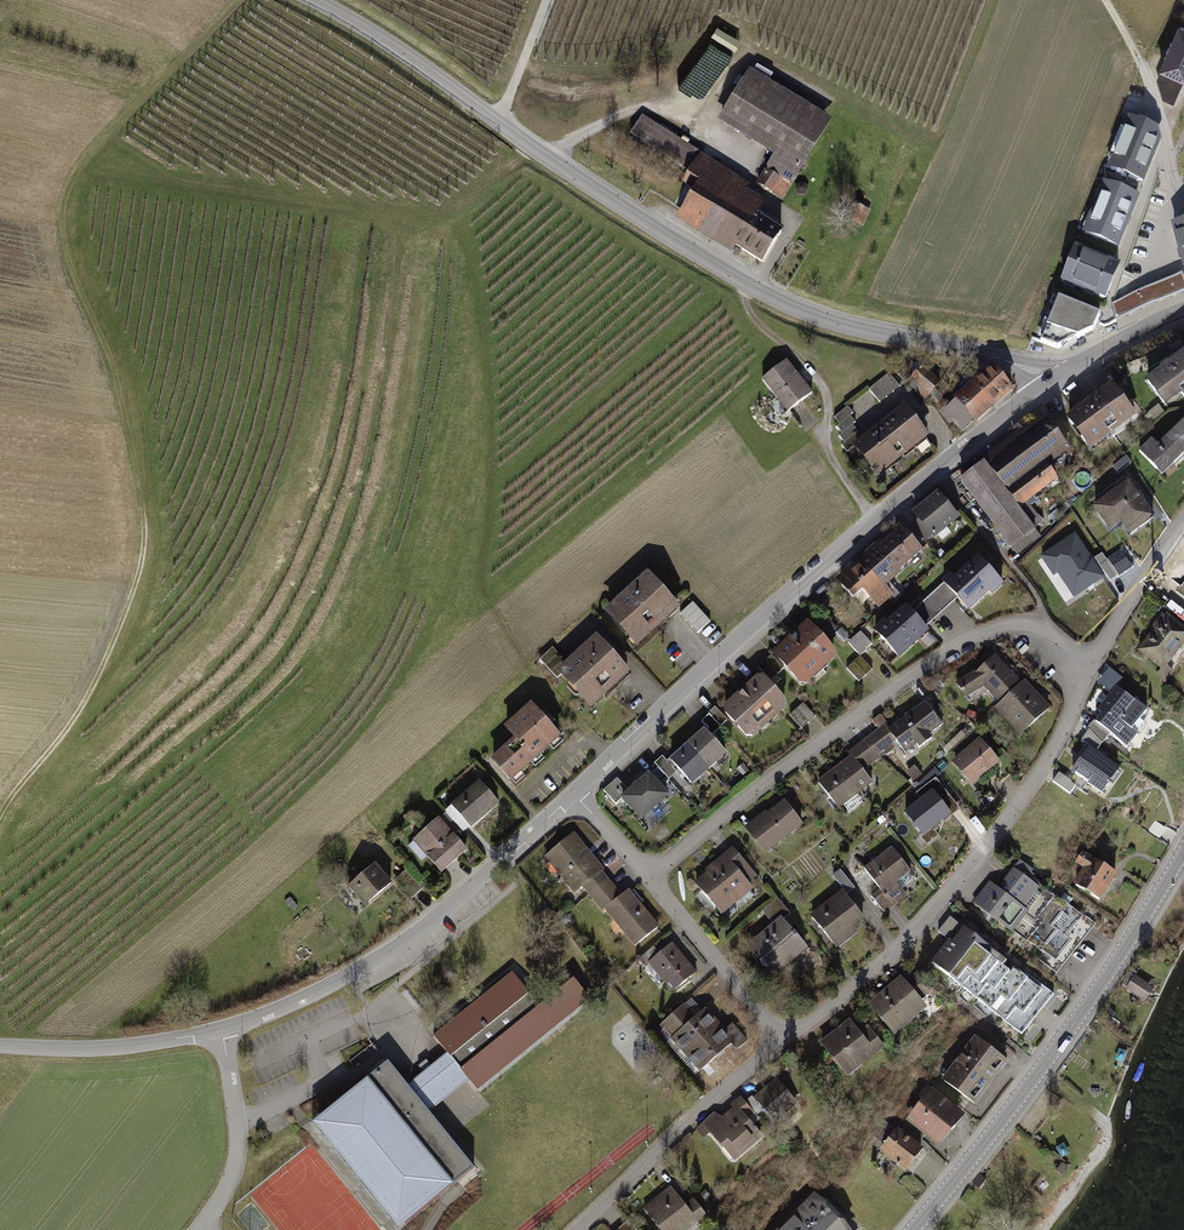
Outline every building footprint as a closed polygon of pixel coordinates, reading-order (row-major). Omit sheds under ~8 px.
[(1178,25),(1159,69),(1183,79),(1183,28),(1178,25)] [(828,117),(744,68),(713,120),(772,154),(757,180),(782,195),(828,117)] [(698,153),(640,115),(625,138),(684,175),(698,153)] [(1162,133),(1129,119),(1108,170),(1142,184),(1162,133)] [(744,182),(698,153),(684,175),(678,184),(691,192),(674,219),(729,254),(733,249),(760,266),(783,231),(752,211),(759,200),(740,188),(744,182)] [(1137,194),(1102,180),(1081,230),(1116,245),(1137,194)] [(861,209),(850,204),(844,218),(855,222),(861,209)] [(1172,225),(1183,274),(1183,222),(1172,225)] [(1115,266),(1071,248),(1058,281),(1101,299),(1115,266)] [(1111,304),(1116,318),(1183,290),(1183,288),(1179,276),(1111,304)] [(1099,315),(1060,300),(1044,343),(1058,348),(1093,331),(1099,315)] [(1142,379),(1162,404),(1178,394),(1183,399),(1183,351),(1183,350),(1142,379)] [(784,361),(760,379),(785,414),(810,394),(784,361)] [(939,383),(917,365),(901,381),(923,399),(939,383)] [(1011,390),(988,365),(939,411),(961,435),(1011,390)] [(887,371),(868,387),(879,401),(899,385),(887,371)] [(1110,384),(1064,417),(1086,448),(1133,415),(1110,384)] [(840,443),(845,450),(852,445),(857,442),(852,435),(857,431),(851,423),(855,421),(850,414),(853,412),(848,405),(834,415),(839,422),(835,425),(840,432),(837,434),(843,441),(840,443)] [(857,442),(852,445),(876,476),(924,439),(901,409),(857,442)] [(1049,464),(1069,449),(1045,417),(1020,436),(1017,432),(981,458),(985,463),(960,481),(1009,548),(1033,530),(1017,507),(1059,477),(1049,464)] [(1182,419),(1155,443),(1149,437),(1136,450),(1158,475),(1183,451),(1183,422),(1182,419)] [(1152,517),(1125,479),(1089,508),(1109,532),(1118,526),(1128,538),(1152,517)] [(937,490),(909,510),(929,538),(956,518),(937,490)] [(897,525),(865,553),(890,580),(922,552),(897,525)] [(1076,531),(1040,554),(1054,577),(1058,574),(1074,598),(1106,577),(1076,531)] [(865,553),(833,580),(859,608),(890,580),(865,553)] [(927,597),(942,613),(956,601),(967,614),(1000,585),(975,556),(927,597)] [(677,608),(644,572),(601,611),(634,647),(677,608)] [(1172,598),(1183,608),(1183,583),(1172,598)] [(942,613),(927,597),(915,607),(907,597),(869,629),(895,659),(928,630),(926,627),(942,613)] [(700,633),(712,621),(693,601),(681,613),(700,633)] [(1162,613),(1132,651),(1156,669),(1151,676),(1161,684),(1171,671),(1165,666),(1183,641),(1183,630),(1162,613)] [(805,622),(768,654),(798,686),(834,655),(805,622)] [(862,655),(874,644),(862,631),(850,642),(862,655)] [(628,672),(593,634),(552,672),(587,710),(628,672)] [(997,705),(1021,684),(994,655),(954,682),(967,697),(982,687),(997,705)] [(863,656),(848,668),(860,682),(874,669),(863,656)] [(787,706),(757,673),(717,708),(748,741),(787,706)] [(1016,738),(1048,709),(1024,681),(1021,684),(997,705),(992,710),(1016,738)] [(1146,713),(1115,688),(1095,713),(1100,716),(1091,727),(1124,753),(1146,725),(1141,721),(1146,713)] [(939,726),(922,703),(886,728),(903,753),(915,745),(918,748),(931,738),(928,734),(939,726)] [(510,740),(487,760),(507,782),(556,737),(527,705),(500,729),(510,740)] [(892,747),(878,728),(846,752),(848,758),(818,781),(838,807),(869,784),(859,772),(892,747)] [(701,729),(683,744),(706,769),(723,753),(701,729)] [(978,740),(949,763),(970,787),(998,764),(978,740)] [(683,744),(664,760),(689,785),(706,769),(683,744)] [(1089,747),(1071,772),(1103,794),(1120,769),(1089,747)] [(669,796),(646,771),(617,795),(640,821),(669,796)] [(917,797),(900,811),(925,842),(934,835),(930,829),(960,806),(935,776),(913,793),(917,797)] [(476,780),(447,803),(468,827),(496,804),(476,780)] [(802,827),(779,797),(740,827),(764,857),(802,827)] [(437,819),(412,840),(438,872),(465,851),(437,819)] [(572,892),(583,884),(601,869),(573,834),(544,856),(572,892)] [(754,877),(730,847),(689,879),(720,916),(751,891),(747,884),(754,877)] [(912,879),(889,849),(861,869),(875,889),(869,895),(884,915),(904,899),(899,891),(912,879)] [(1114,874),(1078,852),(1059,881),(1095,904),(1114,874)] [(372,864),(345,884),(362,904),(388,884),(372,864)] [(1013,864),(994,888),(1075,950),(1093,926),(1013,864)] [(583,884),(602,908),(619,893),(601,869),(583,884)] [(1055,976),(1075,950),(994,888),(987,883),(967,908),(1055,976)] [(628,886),(619,893),(602,908),(633,947),(660,926),(628,886)] [(864,924),(840,892),(807,916),(833,950),(864,924)] [(779,919),(762,934),(789,965),(806,949),(779,919)] [(1053,992),(963,923),(932,963),(1021,1033),(1053,992)] [(762,934),(745,948),(772,980),(789,965),(762,934)] [(696,972),(673,944),(648,963),(672,991),(696,972)] [(539,1006),(513,973),(435,1036),(449,1053),(407,1087),(428,1112),(469,1079),(478,1089),(590,998),(574,978),(539,1006)] [(903,985),(897,978),(868,1002),(891,1031),(921,1006),(916,1000),(929,990),(916,974),(903,985)] [(1155,988),(1135,975),(1125,989),(1146,1002),(1155,988)] [(693,997),(657,1027),(696,1075),(732,1043),(693,997)] [(815,1044),(841,1078),(880,1049),(864,1027),(855,1034),(845,1021),(815,1044)] [(1003,1063),(971,1038),(937,1079),(969,1104),(1003,1063)] [(389,1063),(314,1123),(399,1228),(473,1168),(428,1112),(407,1087),(389,1063)] [(795,1101),(777,1081),(757,1100),(774,1119),(795,1101)] [(960,1118),(927,1091),(901,1123),(934,1150),(960,1118)] [(715,1112),(697,1127),(704,1134),(707,1131),(730,1159),(757,1137),(743,1120),(750,1115),(737,1100),(718,1116),(715,1112)] [(919,1150),(893,1130),(876,1151),(901,1172),(919,1150)] [(666,1187),(639,1208),(656,1229),(687,1229),(695,1224),(666,1187)] [(812,1196),(777,1229),(844,1229),(812,1196)] [(628,1221),(618,1229),(636,1229),(628,1221)]
